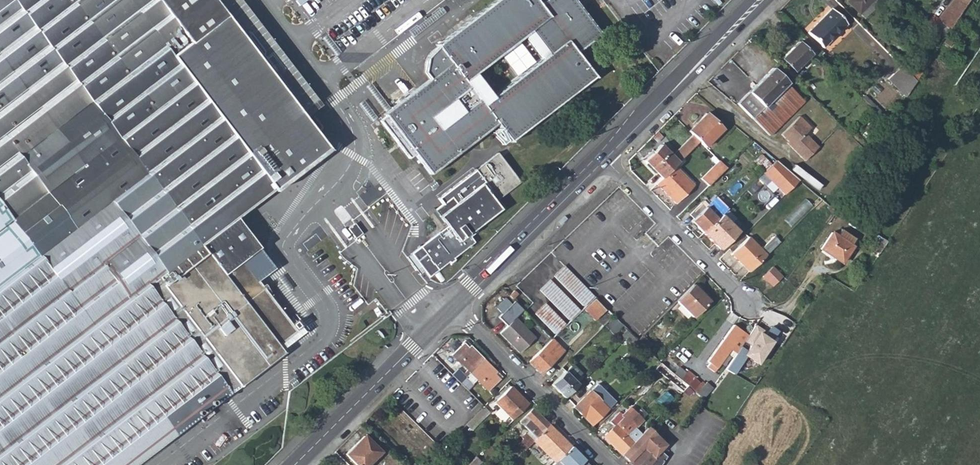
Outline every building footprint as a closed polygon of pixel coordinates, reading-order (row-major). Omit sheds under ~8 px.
[(149,455),(284,352),(278,344),(294,331),(256,280),(276,265),(260,244),(237,215),(271,188),(327,144),(300,108),(317,96),(244,0),(0,0),(0,464),(136,464),(149,455)] [(596,76),(577,50),(601,33),(576,0),(543,0),(539,3),(538,0),(496,0),(420,55),(429,66),(423,70),(430,79),(378,117),(408,157),(414,152),(429,173),(497,123),(509,140),(596,76)] [(848,1),(860,13),(861,12),(867,18),(881,4),(877,0),(849,0),(848,1)] [(929,24),(943,38),(968,0),(950,0),(935,15),(937,17),(929,24)] [(847,24),(832,9),(808,32),(823,47),(847,24)] [(916,25),(938,47),(943,38),(929,24),(923,18),(916,25)] [(812,54),(799,41),(782,59),(794,72),(812,54)] [(920,54),(904,70),(915,81),(928,62),(920,54)] [(887,79),(905,97),(915,81),(904,70),(900,65),(887,79)] [(772,68),(737,104),(752,119),(752,118),(786,83),(787,83),(772,68)] [(803,100),(786,83),(752,118),(769,135),(803,100)] [(888,106),(879,115),(881,117),(888,123),(894,113),(888,106)] [(707,114),(689,131),(693,135),(700,142),(706,147),(723,130),(707,114)] [(798,117),(780,135),(788,142),(792,146),(791,147),(804,161),(818,147),(804,134),(810,128),(798,117)] [(677,163),(678,163),(700,142),(693,135),(671,156),(660,145),(644,161),(661,178),(677,163)] [(428,269),(447,255),(449,257),(454,253),(453,251),(474,235),(470,229),(505,203),(499,194),(521,178),(497,146),(476,163),(486,178),(458,198),(453,192),(444,199),(442,196),(434,202),(446,218),(410,246),(423,263),(428,269)] [(756,160),(765,171),(771,164),(762,154),(756,160)] [(701,177),(709,185),(726,167),(719,160),(701,177)] [(763,173),(784,195),(799,180),(795,177),(780,164),(776,160),(771,164),(765,171),(763,173)] [(694,185),(675,166),(657,183),(677,202),(694,185)] [(417,167),(405,177),(417,191),(429,181),(417,167)] [(696,227),(702,233),(716,219),(705,208),(708,205),(703,201),(689,214),(693,218),(698,224),(696,227)] [(738,232),(721,214),(716,219),(702,233),(720,250),(738,232)] [(832,234),(820,251),(841,266),(853,248),(832,234)] [(851,282),(847,287),(855,293),(888,244),(874,234),(870,240),(878,246),(852,283),(851,282)] [(732,253),(749,272),(780,242),(774,236),(761,249),(749,237),(732,253)] [(423,263),(410,246),(405,250),(418,267),(423,263)] [(564,266),(554,275),(583,305),(592,296),(564,266)] [(772,267),(763,277),(773,287),(783,277),(772,267)] [(550,280),(540,289),(568,319),(579,309),(550,280)] [(709,300),(694,285),(677,301),(692,317),(709,300)] [(514,289),(509,294),(513,299),(518,293),(514,289)] [(597,310),(602,305),(596,298),(591,304),(597,310)] [(511,324),(525,311),(517,303),(503,316),(511,324)] [(545,303),(535,312),(554,333),(564,324),(545,303)] [(620,331),(624,326),(614,317),(610,321),(620,331)] [(517,320),(502,334),(520,352),(535,338),(517,320)] [(726,353),(731,357),(743,341),(747,335),(741,330),(732,324),(707,361),(709,363),(707,367),(714,371),(726,353)] [(754,325),(747,335),(743,341),(748,344),(742,355),(757,364),(778,330),(770,326),(765,332),(754,325)] [(624,326),(620,331),(627,338),(631,333),(624,326)] [(649,361),(655,356),(648,349),(638,340),(631,333),(627,338),(626,338),(649,361)] [(653,344),(644,334),(638,340),(648,349),(653,344)] [(551,339),(528,361),(540,374),(563,352),(557,346),(558,345),(552,338),(551,339)] [(457,368),(451,374),(460,383),(483,358),(470,345),(467,347),(463,343),(452,355),(461,364),(462,363),(468,370),(463,374),(457,368)] [(565,353),(571,358),(580,350),(574,344),(565,353)] [(497,372),(483,358),(460,383),(467,390),(478,380),(479,380),(478,381),(488,391),(502,376),(497,371),(497,372)] [(678,391),(682,396),(689,388),(687,386),(680,380),(673,374),(662,364),(656,370),(678,391)] [(552,384),(565,398),(578,385),(574,381),(580,375),(580,372),(573,366),(571,366),(565,371),(552,384)] [(680,366),(673,374),(680,380),(687,372),(680,366)] [(689,370),(687,372),(680,380),(687,386),(696,377),(689,370)] [(699,375),(696,377),(687,386),(689,388),(704,401),(713,387),(699,375)] [(598,384),(574,407),(592,425),(615,402),(598,384)] [(495,402),(512,419),(528,404),(510,386),(495,402)] [(718,409),(708,403),(706,407),(716,413),(718,409)] [(489,412),(484,406),(466,424),(472,430),(489,412)] [(517,442),(524,449),(533,440),(548,424),(532,408),(519,421),(528,430),(525,432),(521,436),(523,437),(517,442)] [(613,445),(622,455),(638,439),(632,433),(636,428),(643,422),(630,410),(624,417),(619,412),(610,422),(614,426),(606,435),(615,443),(613,445)] [(533,440),(555,462),(571,447),(549,425),(548,424),(533,440)] [(649,428),(642,435),(638,439),(622,455),(632,464),(661,464),(667,456),(662,452),(667,447),(649,428)] [(642,435),(636,428),(632,433),(638,439),(642,435)] [(604,437),(613,445),(615,443),(606,435),(604,437)] [(357,464),(368,464),(380,453),(364,437),(346,454),(357,464)] [(538,446),(533,451),(544,464),(550,459),(538,446)] [(571,447),(555,462),(552,464),(589,464),(571,447)] [(477,455),(468,464),(479,464),(483,461),(477,455)]
